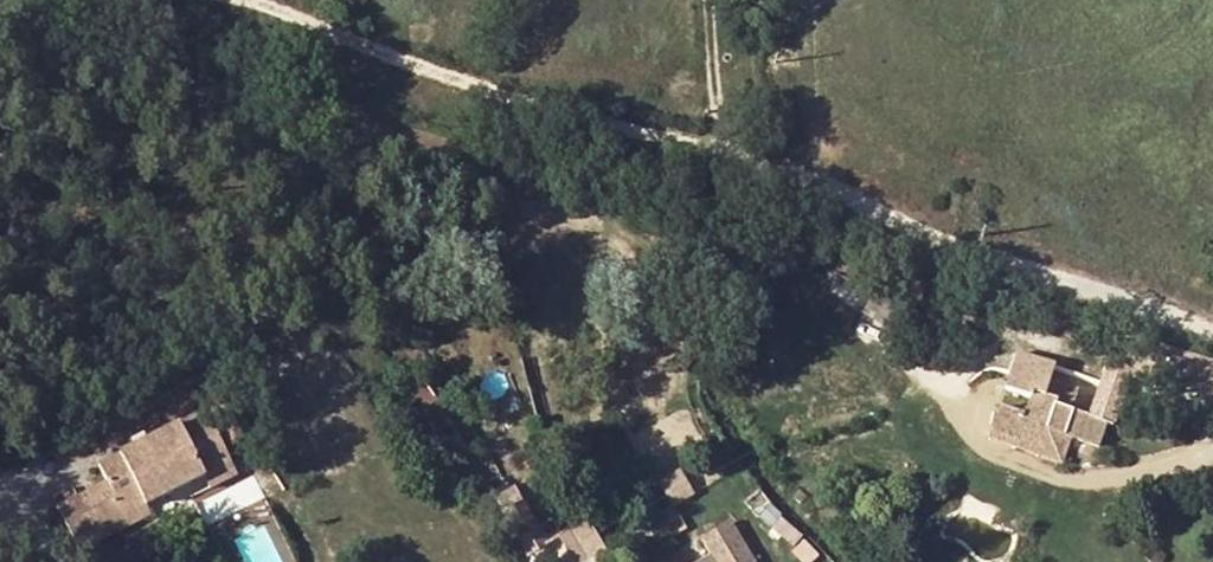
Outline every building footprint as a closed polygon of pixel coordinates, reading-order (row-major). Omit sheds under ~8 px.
[(621,102),(612,108),(617,117),(627,110),(621,102)] [(1049,380),(1052,368),(1017,356),(1007,389),(1029,397),(1024,415),(1001,408),(994,431),(1016,439),(1019,431),(1042,440),(1045,430),(1064,436),(1098,446),(1105,423),(1112,424),(1126,379),(1138,383),(1142,372),(1212,395),(1212,363),(1136,339),(1129,368),(1108,362),(1101,384),(1090,416),(1070,411),(1077,390),(1049,380)] [(419,371),(405,379),(424,411),(437,402),(419,371)] [(238,413),(221,424),(234,445),(251,435),(238,413)] [(205,479),(232,464),(204,416),(103,470),(112,486),(98,494),(103,502),(88,510),(107,543),(135,528),(127,514),(146,504),(149,510),(205,479)] [(1016,439),(994,431),(992,440),(1056,460),(1064,436),(1045,430),(1042,440),(1019,431),(1016,439)] [(213,492),(239,477),(232,464),(205,479),(213,492)] [(66,510),(90,552),(107,543),(88,510),(103,502),(98,494),(66,510)] [(127,514),(135,528),(154,517),(149,510),(146,504),(127,514)] [(716,514),(695,527),(701,538),(723,524),(716,514)] [(602,550),(585,520),(555,536),(569,561),(581,561),(602,550)] [(654,535),(645,520),(631,528),(641,543),(654,535)] [(728,522),(723,524),(701,538),(710,553),(716,561),(752,561),(728,522)] [(631,528),(617,537),(632,561),(641,561),(649,557),(641,543),(631,528)] [(710,553),(694,561),(716,561),(710,553)]
